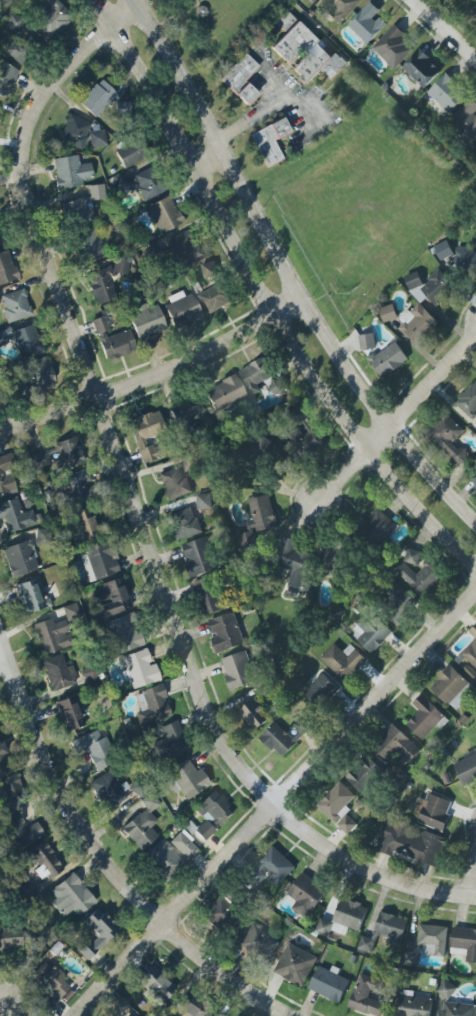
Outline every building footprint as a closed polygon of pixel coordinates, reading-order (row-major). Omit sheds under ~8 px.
[(72,16),(56,0),(40,0),(47,7),(32,22),(48,39),(72,16)] [(319,1),(341,22),(362,0),(320,0),(319,1)] [(368,43),(386,23),(377,14),(381,10),(370,0),(348,25),(368,43)] [(332,55),(285,11),(274,23),(285,33),(270,48),(286,63),(295,54),(301,59),(291,69),(307,84),(321,69),(331,79),(347,62),(336,52),(332,55)] [(372,47),(394,69),(416,47),(393,25),(372,47)] [(34,42),(38,35),(26,26),(5,54),(22,66),(38,45),(34,42)] [(441,68),(417,50),(402,70),(426,88),(441,68)] [(246,106),(257,94),(243,81),(258,66),(244,53),(219,80),(246,106)] [(0,61),(0,98),(2,99),(18,71),(0,61)] [(427,92),(449,113),(467,94),(445,73),(427,92)] [(95,119),(117,95),(99,78),(77,102),(95,119)] [(471,97),(450,119),(472,140),(475,136),(475,112),(475,111),(475,102),(471,97)] [(80,149),(91,124),(68,114),(56,139),(80,149)] [(249,134),(264,168),(282,159),(273,140),(289,132),(282,118),(249,134)] [(105,131),(89,130),(88,146),(104,147),(105,131)] [(147,156),(138,137),(113,149),(123,168),(147,156)] [(56,189),(82,185),(81,179),(92,177),(89,162),(78,164),(76,155),(51,159),(56,189)] [(131,176),(143,201),(164,191),(152,166),(131,176)] [(125,194),(132,181),(116,173),(109,186),(125,194)] [(104,198),(103,184),(88,185),(89,200),(104,198)] [(158,234),(182,222),(169,195),(145,206),(158,234)] [(60,204),(68,229),(93,221),(85,196),(60,204)] [(83,263),(105,255),(95,226),(73,234),(83,263)] [(200,255),(187,230),(166,240),(178,265),(200,255)] [(440,260),(454,254),(447,240),(433,246),(440,260)] [(473,245),(457,246),(458,271),(475,270),(475,252),(474,252),(473,245)] [(17,279),(7,249),(0,251),(0,284),(17,279)] [(129,261),(114,258),(111,272),(126,275),(129,261)] [(205,278),(219,274),(214,260),(201,264),(205,278)] [(85,274),(95,304),(118,297),(108,267),(85,274)] [(422,301),(427,296),(436,305),(455,287),(438,268),(424,281),(414,270),(403,281),(422,301)] [(208,314),(233,300),(222,281),(198,295),(208,314)] [(31,315),(22,288),(0,295),(0,302),(6,323),(31,315)] [(191,292),(183,296),(181,292),(161,302),(173,329),(202,316),(191,292)] [(400,327),(415,344),(438,322),(419,301),(400,318),(404,323),(400,327)] [(156,303),(146,307),(145,303),(125,311),(137,341),(166,330),(156,303)] [(398,317),(393,303),(379,308),(384,322),(398,317)] [(109,330),(104,315),(90,320),(95,335),(109,330)] [(10,332),(20,360),(43,351),(32,323),(10,332)] [(98,339),(104,361),(135,351),(128,329),(98,339)] [(359,335),(361,350),(376,347),(373,332),(359,335)] [(369,357),(381,377),(408,361),(397,341),(369,357)] [(30,391),(52,386),(46,357),(24,362),(30,391)] [(258,383),(274,376),(265,358),(239,369),(251,395),(262,390),(258,383)] [(246,397),(234,374),(203,390),(214,412),(246,397)] [(286,381),(273,378),(270,390),(283,393),(286,381)] [(471,417),(475,412),(475,380),(455,402),(471,417)] [(184,424),(183,420),(203,413),(197,396),(168,407),(176,427),(184,424)] [(314,428),(299,406),(291,411),(305,433),(314,428)] [(127,419),(141,463),(156,458),(151,444),(145,446),(142,438),(161,432),(154,410),(127,419)] [(452,443),(464,431),(448,414),(428,433),(459,465),(470,455),(463,447),(459,450),(452,443)] [(305,436),(301,432),(292,440),(307,457),(327,438),(316,426),(305,436)] [(29,455),(34,469),(51,463),(54,470),(82,459),(73,435),(50,444),(51,447),(29,455)] [(14,489),(8,470),(14,468),(9,452),(0,455),(0,494),(14,489)] [(159,473),(166,500),(190,494),(183,466),(159,473)] [(68,504),(88,498),(83,483),(89,481),(85,471),(60,479),(68,504)] [(197,509),(212,508),(211,493),(196,494),(197,509)] [(241,533),(244,547),(259,544),(257,532),(277,527),(270,493),(248,498),(253,522),(246,524),(248,531),(241,533)] [(35,524),(30,508),(19,512),(15,497),(0,502),(0,517),(5,532),(35,524)] [(202,532),(192,506),(167,515),(177,541),(202,532)] [(96,537),(88,507),(71,511),(80,542),(96,537)] [(397,526),(378,507),(359,526),(378,545),(397,526)] [(190,576),(217,570),(209,536),(182,543),(190,576)] [(293,570),(288,584),(304,589),(315,553),(296,548),(298,541),(283,536),(274,564),(293,570)] [(1,548),(10,577),(38,568),(29,539),(1,548)] [(80,549),(90,581),(117,572),(107,540),(80,549)] [(348,566),(339,542),(317,550),(326,575),(348,566)] [(421,551),(407,548),(404,562),(418,565),(421,551)] [(445,574),(430,560),(417,574),(404,562),(396,571),(424,597),(445,574)] [(196,580),(204,614),(227,609),(219,575),(196,580)] [(47,606),(37,576),(13,585),(23,614),(47,606)] [(131,607),(121,576),(93,585),(99,604),(96,604),(100,617),(131,607)] [(376,605),(398,626),(419,603),(397,582),(376,605)] [(60,606),(65,621),(79,616),(74,602),(60,606)] [(392,632),(368,609),(349,630),(373,653),(392,632)] [(209,619),(214,635),(211,636),(216,653),(244,644),(234,611),(209,619)] [(141,645),(133,612),(107,619),(116,652),(141,645)] [(31,624),(40,654),(70,645),(62,620),(51,623),(50,618),(31,624)] [(460,653),(475,668),(475,622),(468,630),(475,637),(460,653)] [(350,643),(343,651),(334,643),(320,657),(346,682),(367,659),(350,643)] [(130,688),(158,680),(153,663),(149,664),(144,648),(120,656),(130,688)] [(257,680),(245,649),(219,659),(232,690),(257,680)] [(69,665),(65,667),(60,653),(39,660),(51,691),(75,682),(69,665)] [(474,686),(448,664),(429,688),(455,709),(474,686)] [(304,692),(319,706),(337,686),(322,672),(304,692)] [(170,716),(160,684),(133,693),(143,724),(170,716)] [(436,724),(440,728),(448,719),(420,693),(412,702),(419,709),(406,724),(422,739),(436,724)] [(53,702),(65,731),(82,724),(71,695),(53,702)] [(269,719),(256,698),(239,709),(252,730),(269,719)] [(302,737),(310,727),(299,718),(292,728),(302,737)] [(163,738),(151,742),(156,759),(186,749),(176,720),(159,726),(163,738)] [(260,737),(281,757),(296,741),(274,721),(260,737)] [(420,748),(392,723),(372,745),(388,760),(396,752),(407,762),(420,748)] [(68,741),(74,755),(85,750),(94,771),(114,762),(103,736),(99,737),(95,729),(68,741)] [(463,785),(475,779),(475,753),(453,763),(463,785)] [(384,770),(366,754),(345,777),(363,793),(384,770)] [(209,784),(198,768),(194,771),(185,758),(164,771),(183,800),(209,784)] [(7,804),(23,796),(8,762),(0,766),(0,789),(7,804)] [(89,781),(104,809),(125,798),(109,770),(89,781)] [(356,796),(338,780),(316,805),(335,823),(347,833),(356,823),(343,811),(356,796)] [(203,820),(192,830),(202,840),(233,811),(213,788),(192,808),(203,820)] [(119,828),(139,851),(156,835),(149,827),(156,821),(148,812),(159,803),(149,792),(139,801),(144,807),(119,828)] [(412,810),(419,813),(417,821),(443,830),(452,800),(427,792),(425,799),(417,796),(412,810)] [(36,821),(22,827),(15,807),(2,812),(15,847),(42,837),(36,821)] [(436,865),(445,835),(394,820),(393,824),(385,821),(376,850),(393,855),(394,852),(436,865)] [(141,855),(164,880),(186,860),(197,850),(179,830),(166,842),(161,836),(141,855)] [(47,878),(61,870),(43,841),(25,852),(35,868),(33,869),(38,879),(45,875),(47,878)] [(296,867),(274,845),(244,873),(254,884),(265,873),(277,886),(296,867)] [(291,907),(306,917),(327,888),(302,871),(287,893),(296,900),(291,907)] [(76,915),(94,901),(71,872),(48,890),(59,903),(54,907),(62,916),(71,909),(76,915)] [(237,905),(221,890),(199,914),(215,929),(237,905)] [(85,959),(115,929),(94,908),(80,922),(93,934),(77,951),(85,959)] [(357,948),(372,952),(376,934),(391,938),(390,943),(400,945),(407,918),(379,911),(372,937),(360,934),(357,948)] [(334,922),(320,917),(315,930),(329,935),(334,922)] [(448,926),(420,923),(416,952),(444,956),(448,926)] [(237,947),(268,961),(278,938),(247,924),(237,947)] [(475,961),(475,928),(452,927),(450,953),(466,953),(466,960),(475,961)] [(0,928),(0,948),(18,949),(19,929),(0,928)] [(316,955),(286,942),(273,973),(303,986),(316,955)] [(41,1001),(49,1008),(69,987),(61,980),(65,976),(52,964),(49,968),(41,961),(29,974),(48,993),(41,1001)] [(337,973),(339,968),(332,965),(330,969),(318,964),(308,989),(339,1002),(349,979),(337,973)] [(175,986),(151,965),(137,981),(161,1003),(175,986)] [(347,1006),(379,1015),(384,1002),(368,997),(370,990),(382,994),(386,981),(359,972),(347,1006)] [(449,998),(456,986),(444,979),(437,991),(449,998)] [(399,992),(395,1015),(430,1015),(433,998),(399,992)] [(202,1015),(196,1012),(201,1002),(182,993),(173,1011),(181,1015),(182,1012),(191,1015),(202,1015)] [(475,1010),(475,1004),(444,1000),(442,1015),(475,1015),(475,1010)]
